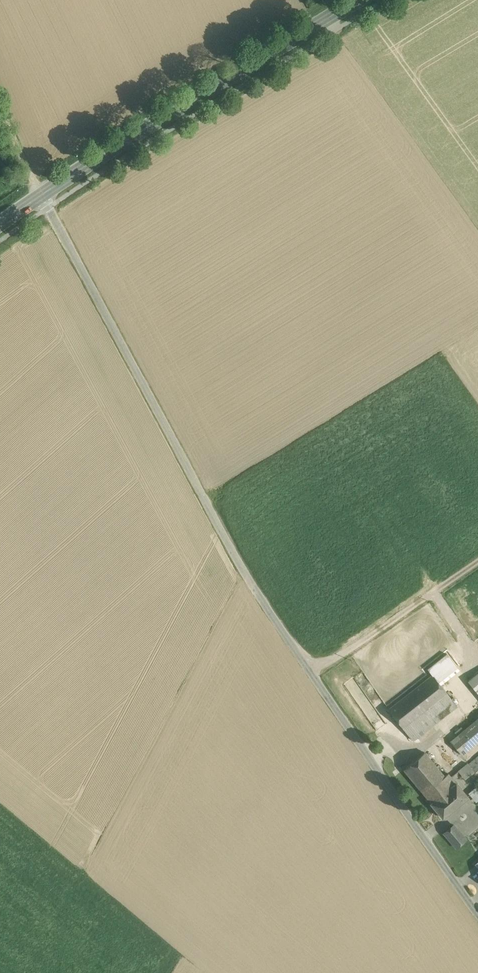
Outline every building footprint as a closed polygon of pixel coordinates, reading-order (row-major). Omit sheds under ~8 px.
[(447,653),(427,668),(432,674),(440,684),(459,669),(447,653)] [(468,680),(477,691),(477,672),(468,680)] [(432,674),(388,709),(395,717),(403,728),(448,694),(440,684),(432,674)] [(448,694),(403,728),(413,740),(457,706),(448,694)] [(451,742),(462,755),(477,741),(477,719),(451,742)] [(445,776),(425,752),(404,770),(431,803),(456,782),(449,773),(445,776)] [(469,765),(472,769),(475,772),(477,769),(477,757),(469,765)] [(466,780),(475,772),(472,769),(469,765),(460,772),(466,780)] [(431,803),(443,818),(468,797),(456,782),(431,803)] [(477,800),(477,790),(475,786),(468,793),(476,802),(477,800)] [(454,825),(444,833),(456,847),(466,838),(454,825)]
